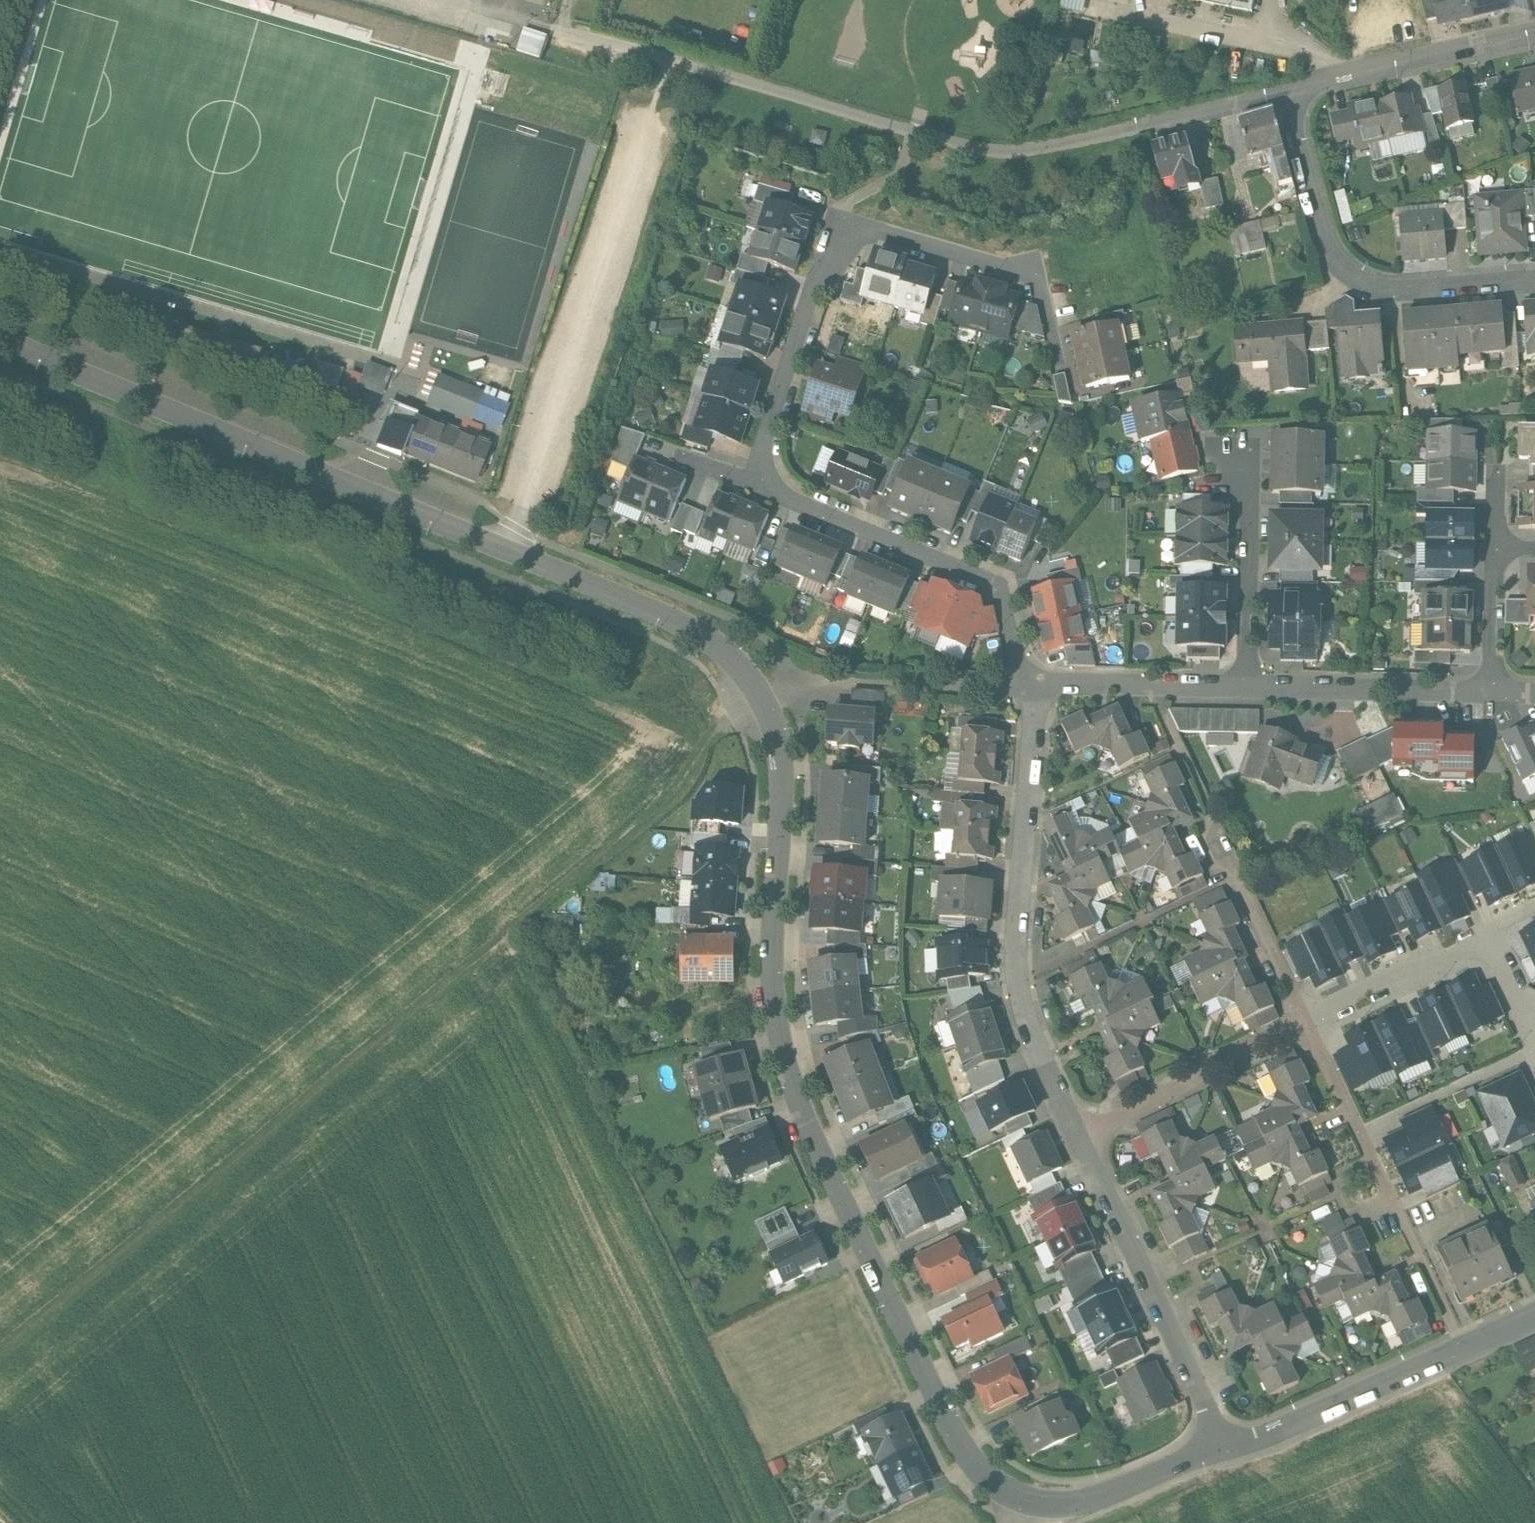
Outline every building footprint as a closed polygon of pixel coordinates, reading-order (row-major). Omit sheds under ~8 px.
[(1252,13),(1255,0),(1193,0),(1252,13)] [(1426,20),(1439,17),(1435,0),(1421,0),(1426,20)] [(1439,17),(1440,25),(1473,18),(1469,0),(1435,0),(1439,17)] [(1473,18),(1505,10),(1504,3),(1503,0),(1469,0),(1473,18)] [(517,49),(540,54),(545,30),(522,25),(517,49)] [(510,75),(485,68),(479,90),(503,98),(510,75)] [(1526,73),(1527,74),(1511,78),(1510,77),(1509,77),(1517,112),(1534,108),(1534,71),(1526,73)] [(1508,75),(1489,76),(1490,95),(1509,94),(1508,75)] [(1464,84),(1440,90),(1439,89),(1438,89),(1443,112),(1447,129),(1463,126),(1462,124),(1473,122),(1464,84)] [(1438,89),(1424,92),(1431,114),(1431,115),(1443,112),(1438,89)] [(1410,97),(1381,103),(1381,105),(1389,141),(1423,133),(1420,118),(1415,119),(1410,97)] [(1367,102),(1349,106),(1357,139),(1359,147),(1389,141),(1381,105),(1368,108),(1367,102)] [(1351,112),(1334,116),(1340,142),(1357,139),(1351,112)] [(1431,114),(1419,117),(1420,118),(1423,133),(1427,150),(1441,146),(1431,115),(1431,114)] [(1295,191),(1275,115),(1240,125),(1249,158),(1259,155),(1264,173),(1274,170),(1280,195),(1295,191)] [(1423,133),(1389,141),(1393,158),(1427,150),(1423,133)] [(1186,139),(1152,149),(1161,183),(1185,176),(1190,192),(1200,189),(1186,139)] [(1218,179),(1200,183),(1206,209),(1223,205),(1218,179)] [(795,195),(759,185),(754,202),(768,206),(769,204),(790,211),(795,195)] [(1532,191),(1518,192),(1518,195),(1521,195),(1523,218),(1534,217),(1532,191)] [(1518,195),(1484,198),(1485,208),(1477,208),(1481,255),(1525,251),(1522,218),(1523,218),(1521,195),(1518,195)] [(790,211),(769,204),(768,206),(760,231),(804,245),(812,218),(790,211)] [(1442,215),(1402,218),(1405,261),(1446,257),(1442,215)] [(1259,222),(1229,229),(1235,256),(1265,249),(1259,222)] [(804,245),(760,231),(751,257),(751,258),(769,263),(795,272),(804,245)] [(908,261),(877,252),(871,273),(864,298),(894,307),(908,261)] [(769,263),(751,258),(751,257),(742,254),(737,270),(764,278),(769,263)] [(918,264),(908,261),(894,307),(923,316),(930,294),(935,275),(916,269),(918,264)] [(854,286),(845,283),(841,300),(862,306),(864,298),(871,273),(858,269),(854,286)] [(764,278),(737,270),(733,284),(740,286),(740,285),(766,293),(770,280),(764,278)] [(961,285),(948,281),(943,298),(940,308),(953,312),(961,285)] [(977,286),(963,281),(961,285),(953,312),(950,324),(979,332),(992,286),(978,282),(977,286)] [(766,293),(740,285),(740,286),(732,310),(778,325),(786,300),(766,293)] [(1006,290),(992,286),(979,332),(1008,340),(1011,328),(1019,302),(1020,298),(1005,293),(1006,290)] [(943,298),(930,294),(923,316),(921,323),(934,327),(940,308),(943,298)] [(1346,297),(1326,310),(1327,323),(1327,330),(1340,329),(1339,321),(1354,320),(1353,302),(1346,297)] [(1038,307),(1019,302),(1011,328),(1045,338),(1038,307)] [(1527,306),(1529,334),(1534,333),(1534,305),(1527,306)] [(1503,307),(1454,311),(1458,355),(1505,351),(1507,351),(1505,327),(1503,307)] [(778,325),(732,310),(722,343),(721,344),(744,352),(767,359),(778,325)] [(1454,311),(1403,316),(1408,371),(1459,367),(1458,355),(1454,311)] [(1124,312),(1096,318),(1099,330),(1118,325),(1118,326),(1126,324),(1124,312)] [(1365,324),(1359,325),(1358,322),(1357,321),(1355,320),(1354,320),(1339,321),(1340,329),(1344,377),(1372,375),(1372,366),(1376,365),(1378,363),(1381,360),(1382,357),(1379,323),(1378,321),(1376,319),(1373,318),(1371,319),(1368,320),(1366,322),(1365,324)] [(1327,323),(1301,325),(1304,352),(1329,350),(1327,330),(1327,323)] [(831,338),(833,329),(822,325),(817,342),(840,349),(842,342),(831,338)] [(1099,330),(1075,335),(1078,349),(1076,350),(1079,363),(1124,353),(1118,326),(1118,325),(1099,330)] [(1301,325),(1237,330),(1240,361),(1255,360),(1255,354),(1271,353),(1275,391),(1306,388),(1304,352),(1301,325)] [(1519,366),(1516,326),(1505,327),(1507,351),(1505,351),(1506,367),(1519,366)] [(744,352),(721,344),(722,343),(714,340),(710,353),(738,362),(741,363),(744,352)] [(710,353),(705,370),(712,372),(713,371),(733,377),(738,362),(710,353)] [(1124,353),(1079,363),(1082,376),(1084,376),(1087,390),(1130,380),(1124,353)] [(343,368),(319,361),(312,383),(337,390),(343,368)] [(863,368),(840,361),(837,372),(860,379),(863,368)] [(837,372),(819,366),(804,412),(829,420),(833,409),(842,412),(848,395),(854,397),(860,379),(837,372)] [(351,371),(343,393),(354,397),(359,384),(362,376),(351,371)] [(733,377),(713,371),(712,372),(704,397),(750,412),(758,385),(733,377)] [(1065,374),(1053,377),(1059,402),(1072,404),(1065,374)] [(385,384),(363,375),(362,376),(359,384),(381,393),(385,384)] [(480,392),(438,375),(428,401),(470,418),(480,392)] [(1191,379),(1177,382),(1180,395),(1184,410),(1197,407),(1191,379)] [(1180,395),(1134,406),(1142,443),(1153,441),(1189,433),(1184,410),(1180,395)] [(750,412),(704,397),(694,427),(713,433),(740,442),(750,412)] [(488,448),(415,419),(417,414),(394,404),(377,446),(401,455),(402,453),(475,482),(488,448)] [(1027,421),(1033,433),(1048,426),(1042,414),(1027,421)] [(1447,420),(1419,421),(1419,434),(1430,434),(1430,433),(1447,434),(1447,420)] [(1312,424),(1280,425),(1280,437),(1312,438),(1312,424)] [(694,427),(686,425),(681,439),(708,448),(713,433),(694,427)] [(645,435),(623,427),(612,462),(630,469),(634,458),(636,458),(645,435)] [(1521,430),(1520,459),(1532,459),(1532,466),(1534,467),(1534,430),(1521,430)] [(1189,433),(1153,441),(1161,479),(1197,471),(1189,433)] [(1447,434),(1430,433),(1430,434),(1430,463),(1474,464),(1475,434),(1447,434)] [(1280,437),(1274,437),(1274,464),(1322,465),(1323,438),(1312,438),(1280,437)] [(880,471),(839,454),(828,481),(869,498),(873,491),(881,471),(880,471)] [(636,458),(634,458),(630,469),(617,500),(643,510),(660,469),(636,458)] [(897,462),(886,458),(880,471),(881,471),(873,491),(884,495),(886,489),(897,462)] [(897,462),(886,489),(897,494),(909,464),(898,459),(897,462)] [(939,475),(910,463),(909,464),(897,494),(891,507),(921,520),(939,475)] [(1474,464),(1430,463),(1429,489),(1429,491),(1454,491),(1474,492),(1474,464)] [(1322,465),(1274,464),(1274,492),(1280,492),(1311,493),(1322,493),(1322,465)] [(660,469),(643,510),(669,521),(686,479),(660,469)] [(969,488),(939,475),(921,520),(950,532),(956,518),(968,489),(969,488)] [(980,493),(972,512),(983,516),(991,497),(996,486),(985,481),(980,493)] [(968,489),(956,518),(967,523),(972,512),(980,493),(968,489)] [(1454,491),(1429,491),(1429,489),(1418,489),(1417,503),(1454,504),(1454,491)] [(1520,491),(1519,529),(1534,529),(1534,491),(1520,491)] [(1311,493),(1280,492),(1280,504),(1281,504),(1311,504),(1311,493)] [(717,494),(700,537),(714,543),(717,535),(728,540),(744,503),(735,499),(734,501),(717,494)] [(1211,496),(1183,495),(1183,508),(1211,508),(1211,496)] [(991,497),(983,516),(973,541),(999,552),(1014,515),(1017,508),(991,497)] [(744,503),(728,540),(754,550),(769,515),(752,508),(753,506),(744,503)] [(1417,503),(1417,516),(1429,517),(1429,515),(1453,515),(1454,504),(1417,503)] [(682,504),(671,529),(682,534),(684,530),(693,508),(682,504)] [(1311,504),(1281,504),(1281,517),(1314,517),(1314,505),(1311,504)] [(704,513),(693,508),(684,530),(695,535),(704,513)] [(1183,508),(1179,508),(1178,536),(1227,537),(1227,509),(1211,508),(1183,508)] [(1036,524),(1014,515),(999,552),(1021,561),(1030,539),(1036,524)] [(1453,515),(1429,515),(1429,517),(1429,543),(1472,544),(1473,516),(1453,515)] [(1281,517),(1273,517),(1272,543),(1321,544),(1321,518),(1314,517),(1281,517)] [(1036,524),(1030,539),(1041,544),(1050,522),(1039,518),(1036,524)] [(782,527),(769,560),(780,565),(793,532),(782,527)] [(818,538),(795,528),(793,532),(780,565),(779,567),(802,577),(818,538)] [(1227,537),(1178,536),(1178,564),(1181,564),(1213,565),(1226,565),(1227,537)] [(765,538),(756,560),(767,564),(776,542),(765,538)] [(818,538),(802,577),(825,586),(831,573),(840,551),(841,547),(818,538)] [(1321,544),(1272,543),(1272,569),(1313,570),(1320,570),(1321,544)] [(1472,544),(1429,543),(1428,569),(1429,571),(1452,571),(1472,572),(1472,544)] [(851,555),(840,551),(831,573),(841,577),(842,578),(851,555)] [(851,555),(842,578),(853,582),(862,560),(851,555)] [(848,593),(847,595),(870,605),(886,566),(863,556),(853,582),(848,593)] [(1213,565),(1181,564),(1181,577),(1202,577),(1213,578),(1213,565)] [(886,566),(870,605),(894,614),(894,613),(899,601),(908,579),(910,576),(886,566)] [(1078,569),(1046,576),(1049,588),(1073,583),(1073,584),(1081,582),(1078,569)] [(1452,571),(1429,571),(1428,569),(1416,569),(1416,583),(1452,583),(1452,571)] [(1313,570),(1280,570),(1280,582),(1282,583),(1313,583),(1313,570)] [(853,582),(842,578),(841,577),(837,589),(848,593),(853,582)] [(1181,577),(1170,577),(1169,591),(1179,591),(1180,589),(1202,589),(1202,577),(1181,577)] [(908,579),(899,601),(910,606),(919,584),(908,579)] [(960,592),(934,581),(931,588),(920,614),(916,626),(942,636),(960,592)] [(1049,588),(1032,592),(1039,623),(1080,614),(1073,584),(1073,583),(1049,588)] [(1313,583),(1282,583),(1282,595),(1318,596),(1318,583),(1313,583)] [(1416,583),(1415,595),(1424,596),(1424,595),(1452,595),(1452,583),(1416,583)] [(931,588),(919,584),(908,610),(920,614),(931,588)] [(1202,589),(1180,589),(1179,591),(1179,617),(1225,618),(1226,590),(1202,589)] [(960,592),(942,636),(968,647),(972,636),(982,612),(979,600),(960,592)] [(1282,595),(1271,595),(1271,622),(1319,623),(1320,596),(1318,596),(1282,595)] [(1452,595),(1424,595),(1424,596),(1423,623),(1471,624),(1472,596),(1452,595)] [(910,606),(899,601),(894,613),(905,617),(910,606)] [(1529,601),(1505,601),(1505,625),(1530,625),(1531,617),(1529,617),(1529,601)] [(994,609),(982,612),(972,636),(977,637),(999,633),(994,609)] [(1080,614),(1039,623),(1045,653),(1065,648),(1086,643),(1086,642),(1080,614)] [(1225,618),(1179,617),(1178,647),(1187,647),(1220,648),(1225,648),(1225,618)] [(1319,623),(1271,622),(1271,649),(1281,649),(1317,650),(1319,650),(1319,623)] [(1471,624),(1423,623),(1423,651),(1423,653),(1451,653),(1470,654),(1471,624)] [(1086,643),(1065,648),(1069,666),(1095,667),(1090,641),(1086,642),(1086,643)] [(1220,648),(1187,647),(1187,659),(1220,660),(1220,648)] [(1317,650),(1281,649),(1281,661),(1317,662),(1317,650)] [(1451,653),(1423,653),(1423,651),(1415,651),(1415,664),(1450,665),(1451,653)] [(885,692),(853,690),(851,712),(876,714),(876,715),(883,715),(885,692)] [(1260,711),(1169,709),(1180,732),(1259,733),(1260,711)] [(851,712),(843,711),(843,715),(829,714),(827,743),(841,744),(840,748),(860,750),(860,747),(873,748),(876,715),(876,714),(851,712)] [(1107,713),(1087,722),(1084,715),(1062,725),(1076,754),(1092,747),(1093,748),(1102,751),(1116,714),(1107,713)] [(1123,717),(1116,714),(1102,751),(1112,754),(1113,753),(1121,770),(1150,757),(1140,735),(1133,738),(1123,717)] [(971,719),(959,718),(957,730),(964,730),(970,731),(971,719)] [(1444,726),(1396,725),(1396,727),(1367,741),(1380,768),(1395,761),(1395,770),(1441,771),(1440,783),(1473,784),(1475,738),(1444,737),(1444,726)] [(1502,739),(1524,784),(1534,779),(1534,732),(1533,728),(1520,734),(1519,731),(1502,739)] [(970,731),(964,730),(962,756),(996,759),(997,744),(1003,745),(1004,734),(970,731)] [(1294,741),(1264,730),(1247,778),(1278,788),(1283,774),(1313,784),(1323,752),(1294,743),(1294,741)] [(1366,739),(1337,753),(1351,782),(1380,768),(1367,741),(1366,739)] [(996,759),(962,756),(960,780),(959,781),(985,784),(1000,785),(1001,774),(995,773),(996,759)] [(1164,758),(1153,764),(1157,773),(1169,767),(1164,758)] [(1153,764),(1142,769),(1146,778),(1157,773),(1153,764)] [(1157,773),(1146,778),(1153,794),(1152,795),(1148,804),(1185,817),(1188,811),(1183,801),(1190,798),(1174,765),(1169,767),(1157,773)] [(843,779),(824,777),(822,811),(866,815),(877,816),(878,798),(868,797),(869,782),(880,782),(881,769),(845,766),(843,779)] [(985,784),(959,781),(960,780),(954,780),(953,793),(984,795),(985,784)] [(694,805),(692,833),(720,836),(721,824),(741,825),(744,792),(708,789),(699,801),(699,805),(694,805)] [(984,795),(953,793),(934,790),(933,802),(943,804),(952,805),(951,806),(957,806),(958,805),(983,807),(984,795)] [(1403,815),(1393,795),(1360,811),(1369,831),(1403,815)] [(1072,803),(1051,812),(1055,821),(1066,816),(1067,817),(1077,812),(1072,803)] [(983,807),(958,805),(957,806),(951,806),(952,805),(943,804),(941,830),(943,831),(990,834),(991,819),(997,820),(998,809),(983,807)] [(1185,817),(1148,804),(1145,814),(1145,815),(1129,823),(1140,843),(1161,834),(1162,834),(1183,824),(1185,817)] [(866,815),(822,811),(819,843),(854,846),(863,847),(864,846),(866,815)] [(1055,821),(1050,824),(1048,834),(1064,868),(1072,871),(1085,835),(1076,832),(1074,833),(1067,817),(1066,816),(1055,821)] [(990,834),(943,831),(942,854),(947,854),(953,855),(953,856),(979,858),(993,860),(994,849),(989,848),(990,834)] [(1522,837),(1534,865),(1534,836),(1533,831),(1522,837)] [(1111,832),(1094,840),(1093,838),(1085,835),(1072,871),(1074,874),(1074,875),(1101,863),(1120,854),(1120,853),(1121,852),(1111,832)] [(720,836),(692,833),(690,849),(698,849),(699,848),(726,850),(728,836),(720,836)] [(1161,834),(1140,843),(1121,852),(1120,853),(1120,854),(1129,874),(1146,866),(1146,868),(1156,871),(1169,836),(1162,834),(1161,834)] [(1177,839),(1169,836),(1156,871),(1166,875),(1167,875),(1174,890),(1183,886),(1203,877),(1193,855),(1186,859),(1177,839)] [(1522,837),(1495,849),(1516,893),(1534,885),(1534,865),(1522,837)] [(879,848),(864,846),(863,847),(854,846),(852,860),(878,862),(879,848)] [(726,850),(699,848),(698,849),(696,882),(736,886),(738,851),(726,850)] [(1495,849),(1469,862),(1485,894),(1490,906),(1516,893),(1495,849)] [(979,858),(953,856),(953,855),(947,854),(946,868),(964,870),(978,870),(979,858)] [(852,860),(842,859),(841,873),(865,875),(865,877),(877,878),(878,862),(852,860)] [(1455,860),(1444,865),(1460,898),(1471,893),(1458,867),(1455,860)] [(1485,894),(1469,862),(1458,867),(1471,893),(1474,899),(1485,894)] [(1101,863),(1074,875),(1074,874),(1069,876),(1069,877),(1058,882),(1056,889),(1092,902),(1096,893),(1095,891),(1111,883),(1101,863)] [(1460,898),(1444,865),(1418,878),(1442,929),(1468,916),(1460,898)] [(946,868),(932,867),(931,881),(943,882),(943,881),(963,883),(964,870),(946,868)] [(841,873),(817,871),(815,900),(863,904),(865,877),(865,875),(841,873)] [(615,876),(595,874),(581,887),(591,890),(615,893),(615,876)] [(1395,897),(1411,929),(1416,941),(1442,929),(1418,878),(1417,879),(1420,885),(1395,897)] [(963,883),(943,881),(943,882),(940,917),(966,919),(988,921),(991,885),(963,883)] [(736,886),(696,882),(693,912),(693,913),(709,914),(733,916),(736,886)] [(1183,886),(1174,890),(1179,900),(1187,896),(1183,886)] [(1092,902),(1056,889),(1053,895),(1063,917),(1056,920),(1066,942),(1086,932),(1095,928),(1087,911),(1089,910),(1092,902)] [(1400,934),(1411,929),(1395,897),(1384,902),(1400,934)] [(863,904),(815,900),(813,930),(828,931),(860,934),(863,904)] [(1384,902),(1373,907),(1389,940),(1400,934),(1384,902)] [(1205,904),(1196,908),(1201,917),(1210,913),(1205,904)] [(1210,913),(1201,917),(1209,934),(1207,935),(1204,943),(1239,956),(1242,949),(1232,929),(1240,925),(1229,904),(1210,913)] [(1389,940),(1373,907),(1348,919),(1345,912),(1344,913),(1368,964),(1394,951),(1389,940)] [(708,927),(709,914),(693,913),(693,912),(674,910),(656,909),(656,923),(687,926),(705,927),(708,927)] [(1320,925),(1343,975),(1345,975),(1341,967),(1364,957),(1367,964),(1368,964),(1344,913),(1320,925)] [(988,921),(966,919),(965,931),(974,932),(987,933),(988,921)] [(1296,944),(1312,976),(1317,988),(1343,975),(1320,925),(1319,925),(1322,932),(1296,944)] [(705,927),(687,926),(687,941),(704,941),(705,927)] [(1095,928),(1086,932),(1090,941),(1099,937),(1095,928)] [(1522,935),(1534,963),(1534,929),(1522,935)] [(965,931),(946,930),(945,942),(973,944),(974,932),(965,931)] [(860,934),(828,931),(827,945),(835,945),(836,945),(859,946),(860,934)] [(687,941),(685,941),(685,981),(719,982),(732,982),(732,941),(704,941),(687,941)] [(945,942),(944,942),(939,947),(940,975),(945,980),(969,977),(987,974),(986,945),(973,944),(945,942)] [(1239,956),(1204,943),(1202,952),(1202,954),(1185,962),(1194,982),(1194,983),(1237,963),(1239,956)] [(1301,981),(1312,976),(1296,944),(1286,949),(1301,981)] [(836,945),(835,945),(836,962),(855,960),(855,961),(867,959),(865,946),(859,946),(836,945)] [(1096,956),(1087,960),(1091,969),(1100,965),(1096,956)] [(836,962),(811,965),(814,995),(858,990),(855,961),(855,960),(836,962)] [(1237,963),(1194,983),(1194,982),(1191,984),(1201,1005),(1218,998),(1218,999),(1227,1002),(1240,967),(1237,963)] [(1091,969),(1071,978),(1081,1000),(1088,997),(1094,1007),(1098,1017),(1105,1019),(1118,984),(1109,981),(1108,981),(1100,965),(1091,969)] [(1247,969),(1240,967),(1227,1002),(1237,1006),(1238,1005),(1246,1022),(1256,1017),(1275,1008),(1264,986),(1257,990),(1247,969)] [(969,977),(947,980),(948,992),(971,988),(969,977)] [(1468,1035),(1495,1022),(1479,990),(1474,978),(1447,990),(1468,1035)] [(719,982),(687,981),(687,1002),(719,996),(719,982)] [(1127,987),(1118,984),(1105,1019),(1109,1023),(1151,1004),(1155,1002),(1145,981),(1128,989),(1127,987)] [(1479,990),(1495,1022),(1506,1017),(1490,985),(1479,990)] [(948,992),(947,992),(954,1012),(985,1001),(981,987),(971,988),(948,992)] [(858,990),(814,995),(817,1025),(839,1023),(862,1021),(861,1019),(858,990)] [(1426,1014),(1442,1047),(1468,1035),(1447,990),(1421,1003),(1426,1014)] [(1088,997),(1081,1000),(1070,1005),(1075,1016),(1081,1012),(1082,1013),(1094,1007),(1088,997)] [(1151,1004),(1109,1023),(1106,1030),(1142,1043),(1145,1034),(1144,1033),(1161,1025),(1151,1004)] [(988,1005),(948,1019),(938,1024),(946,1048),(957,1045),(996,1032),(992,1020),(993,1020),(992,1018),(994,1015),(993,1011),(989,1009),(988,1005)] [(1275,1008),(1256,1017),(1260,1026),(1261,1028),(1280,1018),(1275,1008)] [(1423,1063),(1408,1031),(1400,1013),(1373,1026),(1397,1076),(1423,1063)] [(1432,1052),(1442,1047),(1426,1014),(1416,1020),(1419,1025),(1432,1052)] [(1256,1017),(1246,1022),(1251,1031),(1260,1026),(1256,1017)] [(862,1021),(839,1023),(841,1040),(846,1039),(874,1032),(876,1032),(875,1018),(861,1019),(862,1021)] [(1419,1025),(1408,1031),(1423,1063),(1435,1058),(1432,1052),(1419,1025)] [(1396,1076),(1397,1076),(1373,1026),(1347,1038),(1353,1050),(1368,1082),(1393,1070),(1396,1076)] [(1142,1043),(1106,1030),(1103,1037),(1113,1058),(1106,1061),(1116,1083),(1145,1069),(1137,1052),(1139,1052),(1142,1043)] [(874,1032),(846,1039),(851,1053),(868,1046),(869,1048),(879,1044),(874,1032)] [(996,1032),(957,1045),(966,1072),(999,1061),(1006,1058),(1005,1054),(1006,1051),(1005,1047),(1002,1045),(1001,1044),(1000,1044),(996,1032)] [(731,1043),(701,1049),(706,1064),(734,1056),(731,1043)] [(851,1053),(827,1062),(839,1092),(880,1076),(869,1048),(868,1046),(851,1053)] [(1294,1050),(1274,1059),(1275,1062),(1266,1066),(1271,1075),(1300,1062),(1294,1050)] [(1368,1082),(1353,1050),(1333,1059),(1349,1091),(1368,1082)] [(706,1064),(684,1070),(691,1097),(703,1093),(749,1081),(742,1054),(734,1056),(706,1064)] [(999,1061),(966,1072),(974,1094),(1005,1080),(999,1061)] [(1300,1062),(1271,1075),(1279,1092),(1277,1093),(1274,1102),(1310,1115),(1313,1108),(1303,1086),(1310,1083),(1300,1062)] [(1145,1069),(1116,1083),(1121,1094),(1140,1085),(1139,1083),(1149,1078),(1145,1069)] [(880,1076),(839,1092),(851,1122),(875,1112),(892,1106),(891,1104),(880,1076)] [(1534,1132),(1534,1107),(1520,1076),(1480,1094),(1505,1147),(1534,1132)] [(749,1081),(703,1093),(711,1121),(749,1110),(757,1108),(749,1081)] [(1023,1085),(979,1105),(992,1131),(1028,1114),(1035,1111),(1023,1085)] [(1199,1096),(1186,1102),(1193,1117),(1202,1103),(1199,1096)] [(891,1104),(892,1106),(875,1112),(880,1125),(887,1122),(914,1109),(909,1097),(891,1104)] [(1241,1121),(1271,1106),(1267,1099),(1238,1115),(1241,1121)] [(1310,1115),(1274,1102),(1271,1110),(1272,1112),(1235,1129),(1245,1150),(1265,1140),(1265,1141),(1288,1130),(1289,1130),(1308,1121),(1310,1115)] [(1405,1132),(1437,1117),(1432,1106),(1400,1121),(1405,1132)] [(914,1109),(887,1122),(892,1133),(905,1126),(906,1128),(920,1121),(914,1109)] [(1172,1109),(1165,1112),(1170,1123),(1177,1120),(1172,1109)] [(749,1110),(721,1118),(725,1134),(733,1130),(742,1127),(753,1123),(749,1110)] [(1165,1112),(1137,1125),(1142,1136),(1170,1123),(1165,1112)] [(1028,1114),(1005,1125),(1011,1136),(1023,1130),(1033,1125),(1028,1114)] [(1437,1117),(1405,1132),(1386,1141),(1398,1168),(1450,1143),(1437,1117)] [(753,1123),(742,1127),(747,1140),(767,1131),(771,1140),(775,1139),(766,1118),(753,1123)] [(1178,1139),(1170,1123),(1142,1136),(1132,1141),(1142,1161),(1152,1157),(1152,1158),(1159,1154),(1169,1176),(1176,1178),(1189,1142),(1180,1138),(1178,1139)] [(892,1133),(862,1147),(878,1181),(906,1167),(921,1160),(921,1159),(906,1128),(905,1126),(892,1133)] [(742,1127),(733,1130),(739,1143),(747,1140),(742,1127)] [(1011,1136),(1002,1140),(1007,1151),(1013,1148),(1028,1140),(1023,1130),(1011,1136)] [(1288,1130),(1265,1141),(1265,1140),(1245,1150),(1255,1171),(1272,1163),(1272,1165),(1281,1168),(1294,1132),(1289,1130),(1288,1130)] [(739,1143),(723,1150),(736,1181),(750,1176),(751,1177),(768,1170),(767,1168),(781,1162),(771,1140),(767,1131),(747,1140),(739,1143)] [(1301,1134),(1294,1132),(1281,1168),(1290,1171),(1292,1170),(1300,1187),(1309,1183),(1328,1174),(1318,1152),(1311,1156),(1301,1134)] [(1045,1133),(1013,1148),(1030,1183),(1052,1173),(1062,1168),(1045,1133)] [(1198,1145),(1189,1142),(1176,1178),(1181,1180),(1182,1180),(1205,1169),(1206,1170),(1226,1160),(1225,1159),(1227,1158),(1226,1156),(1224,1157),(1215,1139),(1198,1147),(1198,1145)] [(1423,1188),(1455,1173),(1443,1147),(1450,1144),(1450,1143),(1398,1168),(1411,1194),(1423,1188)] [(933,1154),(921,1159),(921,1160),(906,1167),(912,1178),(938,1166),(938,1165),(933,1154)] [(1524,1184),(1511,1157),(1499,1163),(1512,1190),(1524,1184)] [(938,1166),(912,1178),(917,1189),(931,1182),(932,1184),(946,1177),(940,1164),(938,1165),(938,1166)] [(1205,1169),(1182,1180),(1181,1180),(1163,1189),(1160,1195),(1196,1208),(1199,1199),(1198,1198),(1215,1190),(1206,1170),(1205,1169)] [(1052,1173),(1030,1183),(1036,1195),(1057,1185),(1052,1173)] [(1460,1184),(1455,1173),(1423,1188),(1428,1199),(1460,1184)] [(917,1189),(888,1203),(905,1239),(936,1224),(949,1218),(948,1216),(962,1209),(946,1177),(932,1184),(931,1182),(917,1189)] [(1069,1201),(1061,1183),(1057,1185),(1036,1195),(1028,1198),(1037,1216),(1069,1201)] [(1309,1183),(1300,1187),(1304,1196),(1313,1191),(1309,1183)] [(1196,1208),(1160,1195),(1158,1202),(1168,1223),(1161,1227),(1171,1248),(1174,1246),(1199,1235),(1192,1218),(1193,1217),(1196,1208)] [(1037,1216),(1035,1217),(1047,1243),(1084,1225),(1078,1214),(1079,1213),(1079,1212),(1080,1208),(1078,1204),(1075,1203),(1073,1199),(1069,1201),(1037,1216)] [(766,1245),(796,1230),(786,1208),(756,1223),(766,1245)] [(962,1209),(948,1216),(949,1218),(936,1224),(941,1235),(968,1222),(962,1209)] [(1523,1220),(1534,1244),(1534,1243),(1534,1215),(1523,1220)] [(1353,1219),(1335,1228),(1340,1239),(1358,1230),(1353,1219)] [(1084,1225),(1047,1243),(1059,1268),(1091,1252),(1097,1250),(1095,1246),(1096,1242),(1095,1239),(1091,1237),(1090,1236),(1089,1236),(1084,1225)] [(1489,1226),(1438,1251),(1462,1301),(1513,1277),(1489,1226)] [(1335,1228),(1325,1232),(1331,1243),(1340,1239),(1335,1228)] [(1340,1239),(1331,1243),(1338,1260),(1336,1262),(1333,1269),(1369,1282),(1372,1275),(1362,1254),(1369,1251),(1359,1229),(1358,1230),(1340,1239)] [(796,1230),(766,1245),(771,1255),(801,1241),(796,1230)] [(801,1241),(771,1255),(785,1284),(828,1264),(821,1248),(824,1247),(819,1237),(816,1238),(815,1235),(801,1241)] [(1199,1235),(1174,1246),(1179,1255),(1186,1252),(1204,1243),(1199,1235)] [(955,1241),(915,1260),(922,1275),(926,1273),(936,1295),(956,1286),(973,1278),(955,1241)] [(1204,1243),(1186,1252),(1190,1261),(1208,1252),(1204,1243)] [(1091,1252),(1059,1268),(1067,1286),(1100,1271),(1091,1252)] [(1369,1282),(1333,1269),(1331,1278),(1331,1280),(1314,1288),(1324,1309),(1344,1300),(1344,1299),(1367,1288),(1368,1287),(1369,1282)] [(973,1278),(956,1286),(961,1296),(965,1294),(994,1281),(989,1270),(973,1278)] [(1100,1271),(1067,1286),(1076,1304),(1108,1289),(1100,1271)] [(1221,1272),(1212,1277),(1216,1287),(1226,1282),(1221,1272)] [(1387,1278),(1368,1287),(1367,1288),(1344,1299),(1344,1300),(1354,1320),(1371,1312),(1372,1315),(1380,1317),(1393,1280),(1387,1278)] [(994,1281),(965,1294),(972,1309),(988,1301),(988,1302),(1003,1295),(996,1280),(994,1281)] [(1405,1294),(1399,1282),(1393,1280),(1380,1317),(1388,1320),(1391,1319),(1399,1336),(1420,1326),(1427,1322),(1417,1301),(1410,1304),(1405,1294)] [(1216,1287),(1197,1296),(1202,1305),(1230,1291),(1226,1282),(1216,1287)] [(1108,1289),(1076,1304),(1088,1329),(1125,1312),(1119,1300),(1120,1300),(1120,1299),(1119,1299),(1121,1295),(1119,1292),(1115,1290),(1116,1290),(1114,1286),(1108,1289)] [(1230,1291),(1202,1305),(1212,1326),(1219,1323),(1229,1344),(1236,1346),(1248,1310),(1240,1308),(1239,1308),(1230,1291)] [(1412,1291),(1405,1294),(1410,1304),(1417,1301),(1412,1291)] [(972,1309),(945,1322),(957,1348),(971,1341),(973,1347),(1003,1333),(988,1302),(988,1301),(972,1309)] [(1274,1305),(1257,1314),(1257,1313),(1248,1310),(1236,1346),(1243,1348),(1261,1339),(1261,1338),(1285,1327),(1274,1305)] [(1125,1312),(1088,1329),(1100,1355),(1136,1338),(1138,1337),(1136,1333),(1137,1329),(1135,1326),(1131,1324),(1132,1324),(1131,1323),(1130,1323),(1125,1312)] [(1285,1327),(1261,1338),(1261,1339),(1259,1344),(1295,1357),(1298,1348),(1297,1347),(1315,1339),(1304,1317),(1285,1327)] [(1420,1326),(1399,1336),(1404,1347),(1425,1337),(1420,1326)] [(1025,1337),(993,1352),(999,1365),(1010,1360),(1010,1361),(1032,1351),(1025,1337)] [(1136,1338),(1107,1351),(1115,1369),(1144,1356),(1136,1338)] [(1295,1357),(1259,1344),(1257,1351),(1262,1361),(1267,1372),(1259,1375),(1270,1397),(1298,1383),(1291,1367),(1292,1366),(1295,1357)] [(999,1365),(973,1377),(989,1412),(1026,1394),(1010,1361),(1010,1360),(999,1365)] [(1262,1361),(1254,1365),(1259,1375),(1267,1372),(1262,1361)] [(1157,1362),(1118,1380),(1114,1371),(1101,1377),(1105,1386),(1117,1381),(1127,1402),(1126,1405),(1135,1425),(1177,1405),(1157,1362)] [(1058,1392),(1025,1408),(1030,1419),(1058,1405),(1063,1403),(1058,1392)] [(1030,1419),(1018,1425),(1032,1456),(1077,1434),(1071,1420),(1064,1417),(1058,1405),(1030,1419)] [(886,1409),(853,1424),(860,1438),(865,1435),(864,1432),(891,1419),(886,1409)] [(891,1419),(864,1432),(865,1435),(880,1465),(916,1448),(900,1415),(891,1419)] [(916,1448),(880,1465),(895,1497),(924,1484),(931,1480),(927,1471),(925,1472),(920,1461),(922,1461),(916,1448)] [(924,1484),(895,1497),(900,1508),(929,1495),(924,1484)]
